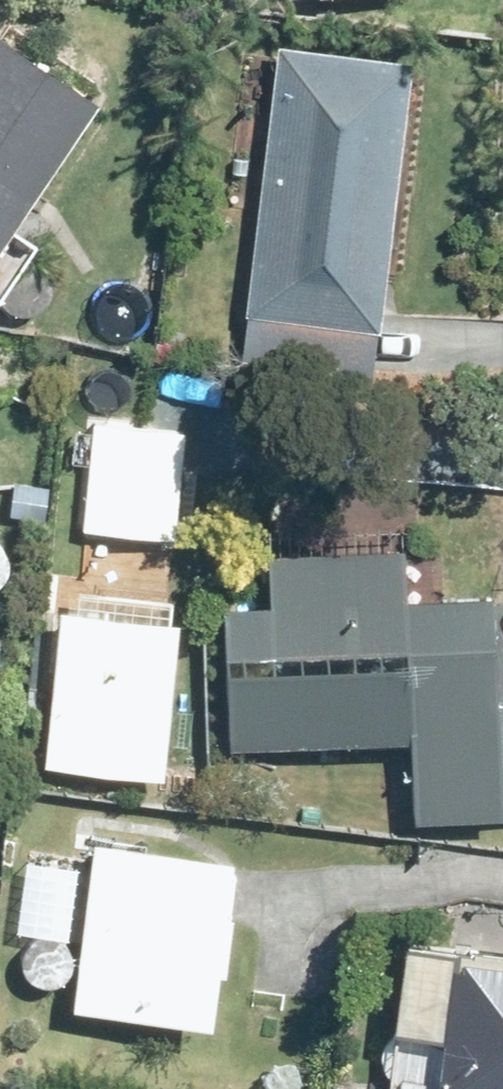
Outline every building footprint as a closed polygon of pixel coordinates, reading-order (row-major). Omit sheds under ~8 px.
[(29,226),(2,208),(92,73),(0,15),(0,268),(29,226)] [(272,32),(239,303),(377,320),(411,49),(272,32)] [(120,275),(110,336),(149,342),(158,280),(120,275)] [(87,412),(79,520),(174,528),(183,419),(87,412)] [(264,588),(216,590),(223,735),(405,727),(409,809),(499,805),(499,797),(502,797),(502,689),(437,692),(436,663),(408,664),(408,657),(493,654),(489,578),(404,582),(401,532),(262,538),(264,588)] [(86,533),(82,578),(127,584),(132,538),(86,533)] [(161,767),(177,611),(55,599),(39,753),(161,767)] [(85,822),(64,994),(205,1011),(212,955),(216,955),(224,896),(219,896),(225,839),(85,822)] [(433,1022),(426,1080),(502,1088),(502,936),(394,924),(383,1016),(433,1022)]
